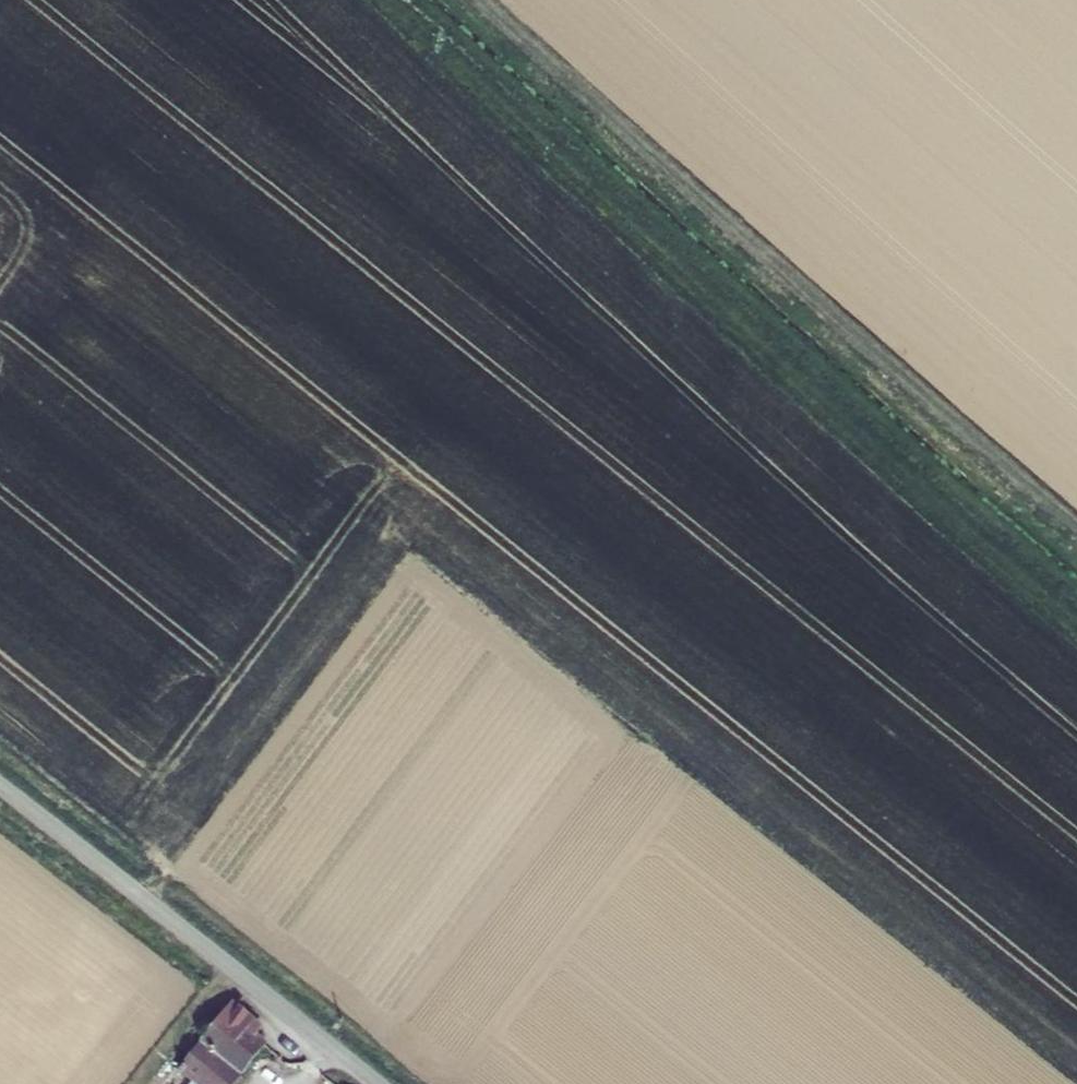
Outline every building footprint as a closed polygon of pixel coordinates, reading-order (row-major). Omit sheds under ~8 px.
[(237,1017),(184,1080),(190,1083),(246,1083),(268,1057),(256,1046),(262,1038),(237,1017)]
